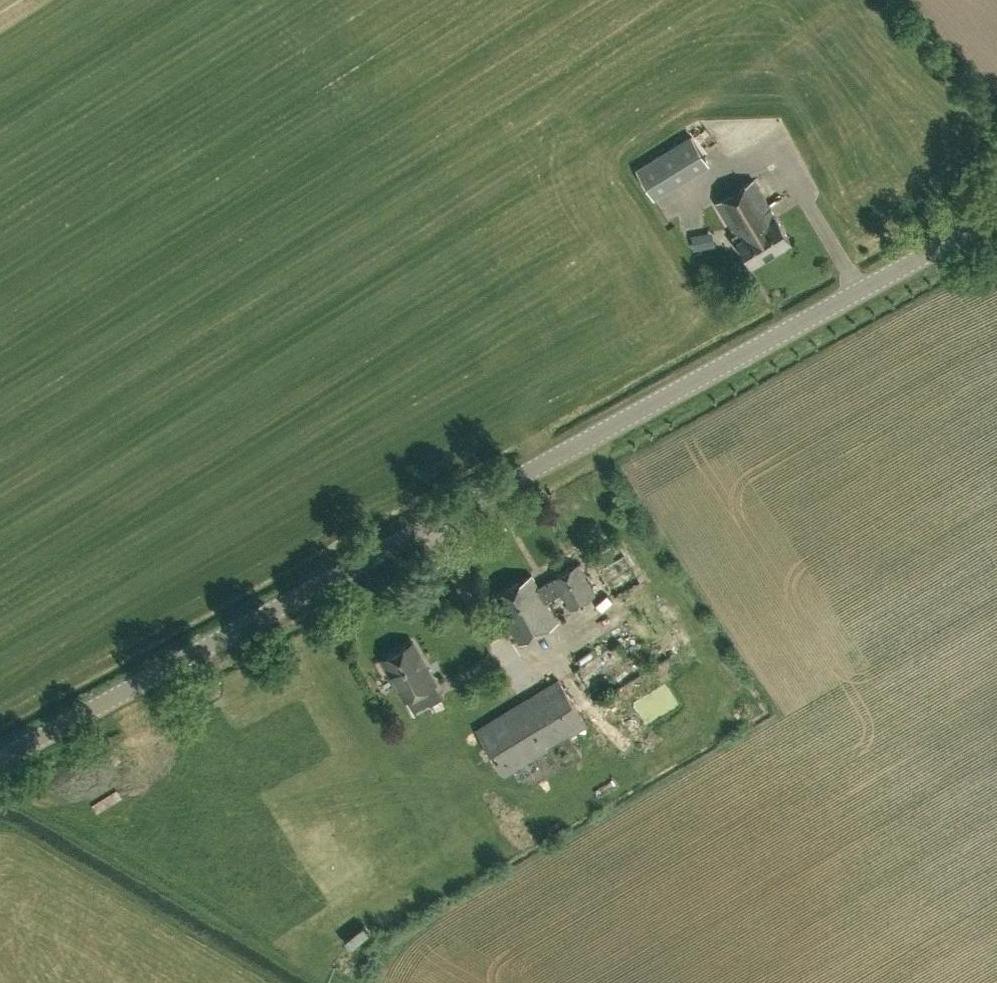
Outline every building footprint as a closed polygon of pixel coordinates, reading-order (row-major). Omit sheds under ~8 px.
[(707,163),(691,136),(636,169),(653,197),(707,163)] [(752,266),(789,243),(752,181),(715,203),(752,266)] [(533,576),(495,597),(521,644),(559,622),(547,601),(563,593),(572,610),(596,596),(579,564),(554,578),(555,579),(540,587),(533,576)] [(614,638),(576,662),(594,690),(596,690),(616,677),(624,691),(653,687),(695,660),(690,661),(689,649),(662,653),(642,666),(638,666),(620,637),(614,638)] [(413,642),(384,659),(407,700),(437,683),(413,642)] [(504,776),(547,750),(559,770),(581,756),(569,736),(586,726),(557,680),(475,730),(504,776)]
